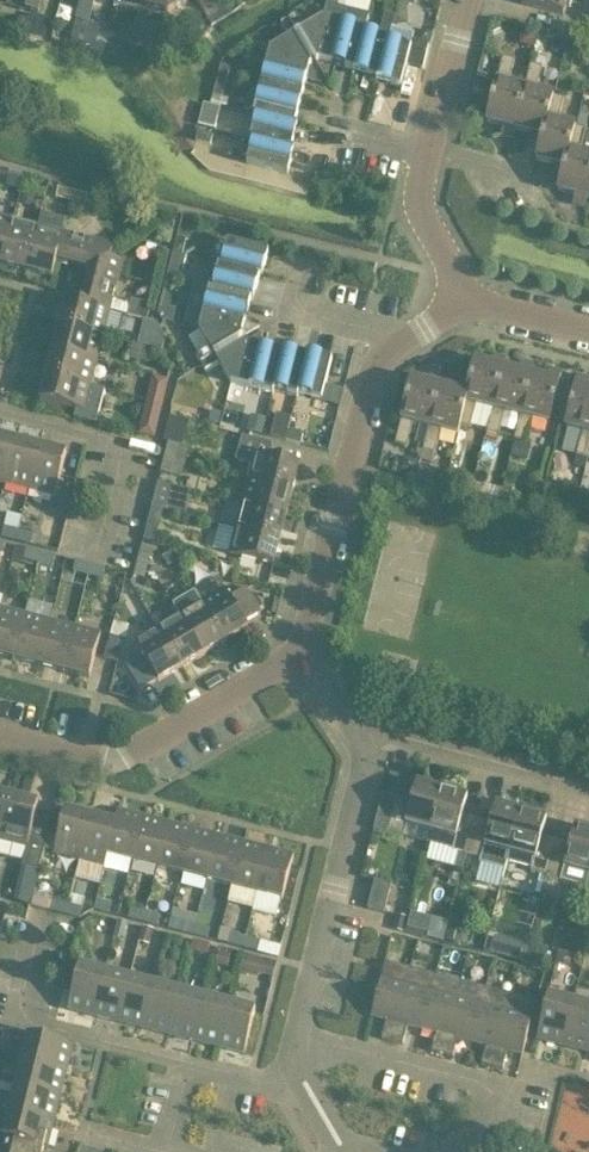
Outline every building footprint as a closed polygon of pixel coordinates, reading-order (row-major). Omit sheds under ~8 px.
[(26,8),(40,11),(43,0),(28,0),(26,8)] [(93,13),(96,1),(92,0),(81,0),(79,9),(93,13)] [(140,1),(139,5),(168,12),(189,0),(140,0),(140,1)] [(521,5),(563,16),(567,0),(522,0),(521,5)] [(327,5),(323,18),(342,23),(331,64),(354,70),(364,32),(365,32),(369,16),(345,10),(337,8),(327,5)] [(93,13),(79,9),(76,21),(90,24),(93,13)] [(364,32),(354,70),(364,73),(363,76),(377,79),(387,40),(389,41),(395,16),(385,14),(380,36),(365,32),(364,32)] [(288,21),(296,34),(299,33),(317,62),(326,79),(327,78),(331,64),(341,23),(323,18),(304,30),(296,16),(288,21)] [(95,26),(75,21),(70,41),(78,43),(85,45),(90,46),(95,26)] [(146,40),(149,25),(137,21),(133,37),(146,40)] [(270,50),(265,68),(306,79),(321,83),(321,82),(312,65),(294,36),(296,34),(288,21),(281,25),(289,39),(270,50)] [(149,25),(146,40),(159,44),(162,28),(149,25)] [(538,32),(523,28),(520,38),(525,45),(534,47),(538,32)] [(426,30),(419,35),(417,41),(429,45),(433,32),(426,30)] [(387,40),(377,79),(386,82),(386,84),(401,88),(406,66),(423,70),(429,45),(413,41),(411,46),(389,41),(387,40)] [(534,56),(532,65),(542,68),(544,59),(534,56)] [(512,139),(524,88),(508,84),(514,61),(502,58),(496,82),(486,123),(503,127),(501,136),(512,139)] [(524,88),(512,139),(513,139),(515,130),(531,134),(529,143),(539,146),(540,146),(552,96),(536,92),(542,68),(532,65),(530,65),(524,88)] [(218,82),(227,84),(231,69),(221,68),(218,82)] [(306,79),(265,68),(259,92),(300,102),(306,79)] [(227,84),(218,82),(215,96),(223,99),(227,84)] [(253,116),(294,126),(300,102),(259,92),(253,116)] [(553,96),(552,96),(540,146),(539,146),(536,161),(553,165),(551,174),(561,176),(574,126),(558,122),(564,99),(553,96)] [(200,127),(206,129),(215,131),(218,118),(209,116),(203,114),(202,114),(198,127),(200,127)] [(250,140),(291,150),(295,136),(292,135),(294,126),(253,116),(256,117),(250,140)] [(578,116),(575,127),(585,130),(588,118),(578,116)] [(583,207),(588,184),(588,156),(580,153),(585,130),(575,127),(574,126),(561,176),(558,192),(575,196),(573,205),(583,207)] [(211,146),(213,137),(198,134),(196,142),(211,146)] [(291,150),(250,140),(252,141),(246,165),(288,175),(292,160),(289,160),(291,150)] [(7,188),(20,191),(23,179),(10,176),(7,188)] [(39,183),(23,179),(20,191),(36,195),(39,183)] [(57,201),(70,204),(73,193),(60,189),(57,201)] [(89,197),(73,193),(70,204),(86,208),(89,197)] [(195,226),(197,219),(184,216),(181,228),(188,230),(195,226)] [(13,221),(0,218),(0,265),(2,265),(13,221)] [(38,227),(13,221),(2,265),(27,271),(38,227)] [(63,233),(38,227),(27,271),(51,278),(63,233)] [(56,261),(91,270),(110,258),(113,246),(63,233),(51,278),(52,278),(56,261)] [(187,241),(178,239),(174,254),(183,257),(187,241)] [(218,265),(260,276),(262,267),(265,267),(268,252),(227,242),(221,265),(218,265)] [(149,244),(147,252),(156,254),(158,246),(149,244)] [(122,261),(110,258),(91,270),(82,304),(65,300),(65,301),(109,312),(122,261)] [(171,264),(168,278),(176,280),(180,266),(171,264)] [(209,288),(251,299),(253,289),(256,290),(260,276),(218,265),(212,288),(209,288)] [(172,296),(176,280),(168,278),(163,294),(172,296)] [(203,312),(245,323),(251,299),(209,288),(203,312)] [(65,301),(59,326),(118,341),(124,316),(109,312),(65,301)] [(140,319),(143,305),(133,303),(129,317),(140,319)] [(214,357),(213,354),(243,337),(260,327),(259,326),(245,323),(203,312),(199,328),(199,330),(210,349),(196,357),(201,365),(214,357)] [(151,322),(145,346),(162,351),(165,343),(159,332),(160,328),(157,324),(151,322)] [(97,362),(103,337),(59,326),(53,351),(97,362)] [(214,357),(201,365),(206,373),(219,365),(230,384),(249,388),(259,347),(263,333),(262,332),(246,342),(216,359),(214,357)] [(147,348),(133,345),(129,360),(143,364),(147,348)] [(259,347),(249,388),(272,394),(283,353),(259,347)] [(46,375),(104,390),(91,386),(97,362),(53,351),(46,375)] [(283,353),(272,394),(273,394),(274,392),(297,398),(307,356),(293,353),(292,355),(283,353)] [(307,356),(297,398),(298,395),(321,401),(332,359),(317,356),(316,359),(307,356)] [(487,433),(506,359),(494,357),(492,365),(476,361),(457,435),(458,435),(460,426),(467,428),(470,429),(476,406),(492,410),(486,433),(487,433)] [(520,372),(504,368),(506,360),(506,359),(487,433),(498,436),(504,413),(520,417),(514,440),(533,366),(522,364),(520,372)] [(456,391),(440,387),(442,378),(423,452),(434,454),(440,431),(457,435),(476,361),(475,361),(469,384),(458,382),(456,391)] [(548,379),(532,375),(534,367),(533,366),(514,440),(526,443),(532,419),(549,424),(562,373),(550,371),(548,379)] [(104,390),(46,375),(40,401),(76,410),(74,418),(96,424),(104,390)] [(411,379),(401,421),(395,444),(407,447),(413,424),(429,428),(423,451),(423,452),(442,378),(431,375),(428,384),(411,379)] [(147,401),(163,405),(170,382),(153,377),(147,401)] [(582,432),(576,456),(588,459),(588,453),(588,390),(587,389),(588,382),(588,381),(578,378),(565,428),(582,432)] [(163,405),(147,401),(137,435),(154,440),(163,405)] [(219,426),(222,414),(212,411),(209,423),(219,426)] [(248,431),(251,432),(262,435),(265,421),(252,417),(248,431)] [(285,441),(288,432),(273,428),(271,437),(285,441)] [(288,432),(285,441),(301,445),(303,436),(288,432)] [(16,440),(0,436),(0,484),(4,485),(16,440)] [(235,462),(252,466),(248,479),(293,491),(299,465),(269,457),(272,444),(242,436),(235,462)] [(29,491),(40,447),(16,440),(4,485),(29,491)] [(165,458),(185,463),(189,449),(168,444),(165,458)] [(531,449),(514,445),(511,458),(527,462),(531,449)] [(40,447),(29,491),(55,497),(66,453),(40,447)] [(185,463),(165,458),(161,474),(181,479),(185,463)] [(404,458),(400,474),(415,478),(419,461),(404,458)] [(459,476),(456,488),(472,492),(474,480),(459,476)] [(229,501),(286,516),(293,491),(248,479),(244,494),(231,491),(229,501)] [(156,494),(153,508),(163,511),(169,512),(176,488),(159,483),(156,494)] [(236,529),(280,541),(286,516),(229,501),(228,502),(242,506),(236,529)] [(159,526),(163,511),(153,508),(149,524),(159,526)] [(19,533),(16,542),(31,546),(35,531),(21,527),(19,533)] [(16,542),(19,533),(5,529),(2,538),(16,542)] [(280,541),(236,529),(229,555),(274,566),(280,541)] [(144,579),(145,580),(152,551),(142,549),(138,562),(148,565),(144,579)] [(38,564),(41,553),(27,550),(23,560),(38,564)] [(41,553),(38,564),(54,568),(56,557),(41,553)] [(148,565),(138,562),(134,577),(145,580),(144,579),(148,565)] [(87,577),(90,566),(76,563),(74,574),(87,577)] [(90,566),(87,577),(102,581),(105,570),(90,566)] [(230,599),(224,589),(201,603),(225,642),(248,628),(245,624),(262,614),(247,589),(230,599)] [(179,616),(203,655),(225,642),(201,603),(179,616)] [(0,609),(0,656),(14,659),(25,615),(0,609)] [(25,615),(14,659),(39,666),(50,621),(25,615)] [(157,629),(181,668),(203,655),(179,616),(157,629)] [(50,621),(39,666),(64,672),(75,628),(50,621)] [(75,628),(64,672),(89,678),(101,634),(75,628)] [(181,668),(157,629),(135,642),(143,656),(126,666),(141,692),(181,668)] [(108,647),(121,650),(123,650),(125,640),(110,636),(108,647)] [(121,650),(108,647),(104,661),(118,664),(121,650)] [(403,838),(407,824),(431,831),(442,791),(416,784),(410,807),(396,803),(387,834),(403,838)] [(442,791),(431,831),(432,831),(428,844),(452,850),(451,851),(467,855),(475,824),(461,820),(467,798),(442,791)] [(10,796),(0,793),(0,835),(10,796)] [(38,803),(10,796),(0,835),(0,840),(27,847),(22,868),(39,873),(52,818),(36,814),(38,803)] [(475,824),(467,855),(482,860),(486,846),(510,852),(521,812),(495,805),(489,828),(475,824)] [(79,860),(91,816),(65,809),(54,854),(79,860)] [(104,867),(118,811),(115,822),(91,816),(79,860),(104,867)] [(132,861),(143,817),(118,811),(104,867),(105,867),(108,855),(132,861)] [(521,812),(510,852),(507,862),(532,868),(531,873),(546,877),(554,846),(540,842),(547,819),(521,812)] [(157,868),(168,824),(143,817),(132,861),(157,868)] [(182,874),(193,830),(168,824),(157,868),(182,874)] [(546,877),(585,888),(588,875),(588,831),(575,827),(568,849),(554,846),(546,877)] [(207,881),(218,836),(193,830),(182,874),(207,881)] [(232,887),(243,843),(218,836),(207,881),(232,887)] [(257,893),(268,849),(243,843),(232,887),(257,893)] [(268,849),(257,893),(282,900),(294,856),(268,849)] [(151,877),(153,868),(130,862),(128,871),(151,877)] [(384,914),(391,885),(375,881),(367,910),(384,914)] [(226,900),(249,905),(251,893),(229,888),(226,900)] [(94,911),(109,915),(112,904),(110,903),(112,894),(99,891),(94,911)] [(51,913),(65,916),(70,898),(69,898),(68,905),(54,901),(51,913)] [(85,902),(70,898),(65,916),(80,920),(85,902)] [(143,923),(145,913),(131,910),(129,919),(143,923)] [(145,913),(143,923),(158,927),(161,917),(145,913)] [(407,919),(398,917),(395,930),(403,932),(407,919)] [(429,934),(428,939),(443,943),(448,923),(433,919),(429,934)] [(124,940),(127,924),(118,922),(114,937),(124,940)] [(193,936),(195,926),(182,922),(179,932),(193,936)] [(195,926),(193,936),(208,940),(211,930),(195,926)] [(149,946),(153,931),(142,928),(138,943),(149,946)] [(564,928),(557,932),(554,944),(570,949),(574,931),(564,928)] [(242,949),(245,939),(231,935),(232,932),(221,929),(217,942),(242,949)] [(444,940),(459,944),(462,933),(447,929),(444,940)] [(245,939),(242,949),(258,953),(260,943),(245,939)] [(210,946),(194,942),(191,952),(207,956),(210,946)] [(527,945),(526,952),(523,963),(542,968),(547,951),(527,945)] [(560,952),(558,963),(571,966),(573,956),(560,952)] [(217,965),(227,968),(230,956),(220,953),(217,965)] [(258,975),(273,979),(277,964),(246,955),(241,975),(257,978),(258,975)] [(392,1043),(411,970),(385,963),(371,1017),(386,1021),(381,1040),(392,1043)] [(94,1017),(105,971),(79,965),(68,1010),(94,1017)] [(411,970),(392,1043),(403,1045),(408,1027),(422,1030),(436,976),(411,970)] [(105,971),(94,1017),(118,1023),(130,978),(105,971)] [(436,976),(422,1030),(436,1034),(431,1053),(442,1055),(461,982),(436,976)] [(130,978),(118,1023),(143,1029),(155,984),(130,978)] [(461,982),(442,1055),(453,1058),(458,1039),(472,1043),(485,988),(461,982)] [(155,984),(143,1029),(168,1035),(180,990),(155,984)] [(485,988),(472,1043),(486,1046),(481,1065),(492,1068),(510,995),(485,988)] [(180,990),(168,1035),(193,1042),(205,997),(180,990)] [(562,1047),(576,992),(570,990),(567,1000),(548,995),(536,1040),(562,1047)] [(562,1047),(587,1053),(588,1045),(588,1005),(574,1001),(576,992),(562,1047)] [(536,1001),(510,995),(492,1068),(503,1071),(508,1052),(522,1056),(536,1001)] [(205,997),(193,1042),(218,1048),(230,1003),(205,997)] [(230,1003),(218,1048),(244,1055),(255,1010),(230,1003)] [(22,1060),(67,1072),(73,1047),(28,1035),(22,1060)] [(67,1072),(22,1060),(16,1084),(61,1095),(67,1072)] [(61,1095),(16,1084),(10,1108),(55,1119),(61,1095)] [(55,1119),(10,1108),(4,1132),(49,1143),(55,1119)] [(4,1132),(0,1147),(0,1151),(43,1151),(44,1147),(48,1148),(49,1143),(4,1132)]
